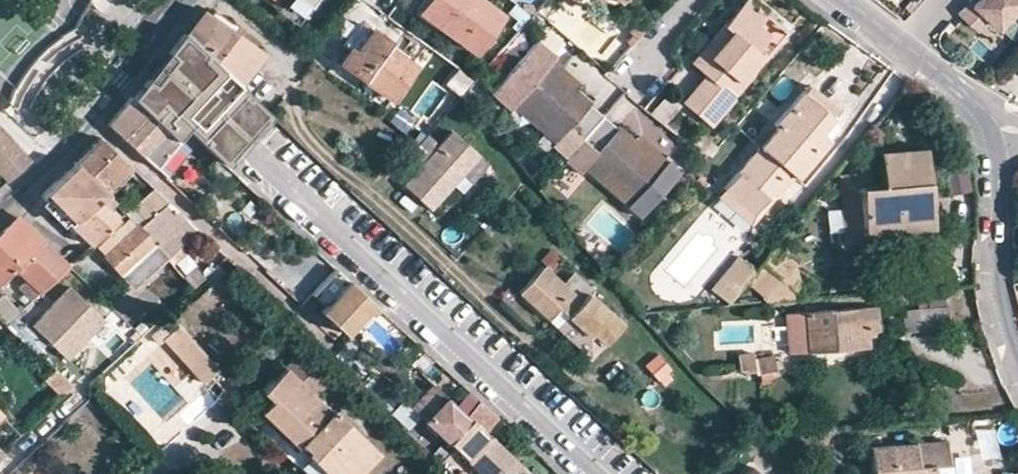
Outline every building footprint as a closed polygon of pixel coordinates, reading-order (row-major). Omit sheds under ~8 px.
[(310,0),(271,0),(296,18),(310,0)] [(498,15),(478,0),(419,0),(413,8),(471,52),(498,15)] [(557,2),(566,11),(571,5),(565,0),(559,0),(557,2)] [(740,87),(737,83),(759,57),(753,52),(767,35),(756,27),(765,15),(746,0),(744,0),(691,65),(703,76),(681,103),(709,127),(740,87)] [(971,3),(968,0),(967,0),(956,12),(976,29),(987,18),(971,3)] [(209,11),(180,46),(225,84),(231,89),(260,53),(209,11)] [(756,27),(767,35),(753,52),(759,57),(763,60),(786,32),(765,15),(756,27)] [(342,64),(390,99),(413,66),(384,46),(386,43),(361,26),(346,49),(350,53),(342,64)] [(225,84),(180,46),(157,72),(134,99),(184,143),(192,135),(231,168),(250,147),(270,124),(231,89),(225,84)] [(482,98),(502,115),(510,107),(526,88),(540,99),(550,87),(543,80),(546,76),(547,76),(551,70),(545,65),(547,61),(529,46),(482,98)] [(577,87),(579,84),(549,60),(545,65),(551,70),(574,89),(577,87)] [(592,99),(577,87),(574,89),(551,70),(547,76),(582,107),(583,108),(581,110),(595,122),(599,117),(586,106),(592,99)] [(470,79),(457,71),(445,86),(456,96),(470,79)] [(526,88),(510,107),(552,144),(549,147),(563,160),(580,140),(595,122),(581,110),(583,108),(582,107),(547,76),(546,76),(543,80),(550,87),(540,99),(526,88)] [(841,126),(847,119),(810,88),(804,95),(835,121),(841,126)] [(775,129),(778,131),(761,151),(794,178),(796,180),(828,142),(821,137),(835,121),(804,95),(775,129)] [(161,170),(184,143),(134,99),(110,125),(161,170)] [(674,106),(664,99),(650,117),(660,124),(674,106)] [(634,135),(619,123),(614,129),(599,117),(595,122),(580,140),(563,160),(562,161),(576,173),(581,168),(625,205),(661,163),(632,139),(634,135)] [(821,137),(828,142),(841,126),(835,121),(821,137)] [(17,148),(0,131),(0,174),(7,180),(30,160),(17,148)] [(451,132),(439,145),(425,133),(415,144),(413,146),(420,166),(403,185),(429,209),(451,185),(460,174),(469,182),(486,164),(451,132)] [(634,135),(632,139),(661,163),(665,157),(636,133),(634,135)] [(702,159),(711,150),(696,137),(688,147),(702,159)] [(130,168),(98,138),(73,162),(104,192),(130,168)] [(904,231),(929,228),(921,147),(876,152),(878,161),(879,185),(868,187),(866,175),(833,178),(839,246),(885,241),(885,232),(884,225),(902,223),(904,231)] [(794,178),(761,151),(725,195),(753,219),(772,196),(776,199),(794,178)] [(104,192),(73,162),(39,196),(68,226),(104,192)] [(670,162),(626,210),(641,223),(684,175),(670,162)] [(469,182),(460,174),(451,185),(461,192),(469,182)] [(967,176),(948,180),(951,194),(970,190),(967,176)] [(161,257),(191,226),(150,187),(130,207),(143,221),(136,228),(161,257)] [(68,226),(89,246),(117,219),(105,208),(113,201),(104,192),(68,226)] [(725,195),(719,201),(752,228),(776,199),(772,196),(753,219),(725,195)] [(12,271),(37,294),(67,266),(17,215),(0,232),(0,282),(12,271)] [(127,220),(97,248),(131,285),(161,257),(136,228),(127,220)] [(884,225),(885,232),(904,231),(902,223),(884,225)] [(796,291),(784,279),(768,266),(777,255),(771,250),(754,271),(743,284),(765,302),(796,299),(796,291)] [(777,255),(768,266),(784,279),(793,268),(777,255)] [(334,268),(322,257),(304,275),(315,288),(334,268)] [(754,271),(736,257),(708,292),(725,305),(743,284),(754,271)] [(213,267),(204,275),(216,287),(225,278),(213,267)] [(546,320),(555,310),(563,317),(597,348),(616,327),(581,295),(577,301),(540,267),(516,292),(546,320)] [(376,308),(334,268),(315,288),(309,294),(322,307),(317,313),(342,336),(365,312),(369,315),(376,308)] [(96,319),(63,286),(26,324),(59,358),(96,319)] [(317,313),(322,307),(309,294),(303,300),(317,313)] [(873,306),(783,314),(785,347),(804,346),(850,342),(850,348),(865,347),(864,336),(875,336),(873,306)] [(915,309),(916,331),(945,329),(944,306),(915,309)] [(900,333),(916,331),(915,309),(899,309),(900,333)] [(546,320),(554,327),(563,317),(555,310),(546,320)] [(12,317),(4,325),(20,340),(28,332),(12,317)] [(203,385),(217,371),(174,327),(160,341),(203,385)] [(804,346),(805,352),(850,348),(850,342),(804,346)] [(327,411),(312,397),(331,376),(300,348),(260,391),(272,404),(262,414),(271,422),(261,433),(304,473),(337,473),(366,444),(365,443),(363,440),(329,409),(327,411)] [(735,356),(736,372),(759,370),(758,354),(735,356)] [(661,355),(645,364),(658,388),(674,380),(661,355)] [(778,356),(758,357),(759,380),(779,379),(778,356)] [(445,398),(436,389),(413,412),(424,421),(445,398)] [(424,421),(479,473),(525,473),(485,436),(499,421),(477,401),(463,415),(445,398),(424,421)] [(374,452),(366,444),(337,473),(352,473),(374,452)] [(936,469),(952,468),(950,445),(874,450),(875,473),(936,473),(936,469)]
